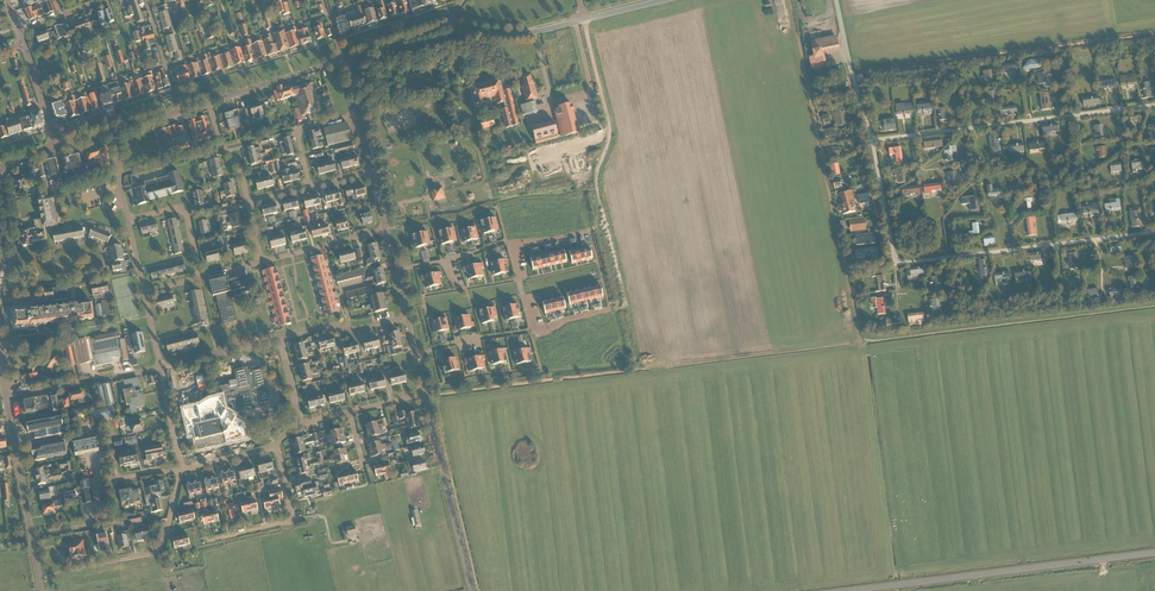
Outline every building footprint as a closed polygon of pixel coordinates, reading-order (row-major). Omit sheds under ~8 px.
[(25,9),(26,11),(30,21),(35,20),(36,20),(36,19),(43,16),(40,6),(39,7),(38,4),(42,2),(43,3),(50,1),(50,0),(22,0),(25,9)] [(137,0),(132,0),(131,0),(138,23),(143,21),(139,6),(137,0)] [(280,0),(275,2),(279,14),(282,13),(283,14),(285,14),(281,3),(280,0)] [(379,1),(381,10),(377,12),(375,13),(377,20),(379,20),(379,21),(387,18),(385,9),(382,0),(381,0),(379,1)] [(401,14),(409,12),(406,1),(407,1),(407,0),(402,0),(403,2),(398,3),(401,14)] [(412,11),(419,9),(419,11),(424,10),(421,0),(408,0),(412,11)] [(50,1),(43,3),(47,14),(54,12),(51,4),(50,1)] [(391,17),(399,15),(395,4),(396,4),(396,1),(391,3),(392,5),(387,7),(391,17)] [(286,2),(281,3),(285,14),(283,14),(283,16),(290,14),(286,2)] [(126,18),(129,17),(134,15),(132,7),(129,8),(128,4),(125,5),(128,12),(124,13),(126,18)] [(363,12),(367,25),(378,21),(377,20),(375,13),(373,7),(365,10),(364,5),(361,6),(363,12)] [(351,30),(366,25),(360,6),(357,7),(359,15),(350,18),(349,14),(346,15),(348,19),(351,30)] [(101,26),(114,22),(110,10),(98,14),(101,26)] [(159,14),(161,22),(170,19),(168,11),(159,14)] [(267,16),(266,13),(263,14),(264,18),(263,18),(266,30),(272,28),(268,16),(267,16)] [(348,23),(346,16),(335,19),(337,26),(339,34),(350,30),(348,23)] [(80,21),(73,23),(77,32),(82,30),(84,33),(92,30),(88,18),(80,21)] [(172,27),(170,19),(161,22),(163,30),(172,27)] [(209,21),(206,22),(205,22),(207,26),(205,26),(209,40),(214,38),(211,26),(209,21)] [(49,39),(51,43),(69,36),(64,24),(54,28),(56,32),(48,35),(46,31),(35,35),(38,43),(49,39)] [(323,27),(322,24),(318,26),(318,28),(314,30),(317,40),(325,38),(322,27),(323,27)] [(240,26),(243,37),(248,35),(245,25),(240,26)] [(290,49),(301,45),(295,27),(292,28),(293,32),(285,34),(290,49)] [(297,32),(301,45),(311,42),(307,29),(297,32)] [(137,35),(133,36),(136,43),(142,41),(139,31),(136,32),(137,35)] [(278,52),(290,49),(284,31),(273,34),(276,44),(278,52)] [(143,42),(154,39),(153,33),(142,36),(143,42)] [(165,38),(168,46),(176,43),(174,35),(165,38)] [(274,45),(270,35),(266,36),(268,40),(264,41),(268,56),(278,52),(276,44),(274,45)] [(832,39),(812,43),(815,57),(813,57),(814,65),(824,63),(821,51),(834,48),(832,39)] [(156,44),(154,40),(143,43),(146,51),(151,50),(150,45),(156,44)] [(247,62),(256,59),(250,40),(245,42),(246,44),(245,44),(246,47),(243,48),(245,55),(244,55),(247,62)] [(263,41),(253,45),(255,51),(257,59),(267,56),(265,50),(263,41)] [(83,49),(81,43),(78,43),(79,48),(81,47),(81,49),(77,50),(79,58),(80,57),(80,58),(82,66),(88,64),(86,56),(85,57),(85,56),(83,49)] [(176,43),(168,46),(170,54),(175,52),(176,56),(175,56),(176,60),(181,58),(179,51),(176,43)] [(141,57),(137,45),(133,47),(136,58),(141,57)] [(231,56),(235,66),(245,63),(240,48),(230,51),(232,56),(231,56)] [(120,51),(116,53),(120,65),(124,63),(120,51)] [(157,64),(161,63),(158,53),(154,54),(156,60),(152,61),(153,64),(157,63),(157,64)] [(224,69),(234,66),(230,53),(220,56),(224,69)] [(212,58),(210,54),(207,54),(213,73),(221,71),(222,74),(225,74),(219,56),(212,58)] [(198,63),(200,69),(210,66),(210,65),(209,65),(206,55),(203,56),(205,61),(198,63)] [(113,68),(109,56),(104,57),(108,69),(113,68)] [(1043,59),(1029,61),(1023,69),(1023,70),(1025,66),(1028,68),(1029,68),(1031,70),(1038,69),(1038,67),(1041,67),(1047,62),(1045,59),(1043,60),(1043,59)] [(187,66),(189,73),(199,70),(197,63),(187,66)] [(106,81),(100,64),(96,66),(101,83),(106,81)] [(1003,74),(1015,72),(1018,72),(1017,64),(1002,66),(1003,74)] [(179,84),(190,80),(187,71),(188,70),(186,65),(180,67),(182,72),(176,74),(179,84)] [(212,73),(210,66),(200,69),(202,76),(212,73)] [(1044,73),(1038,74),(1039,85),(1043,84),(1044,88),(1050,87),(1049,83),(1047,83),(1046,76),(1051,76),(1050,70),(1050,69),(1044,72),(1044,73)] [(199,70),(189,73),(191,80),(201,77),(199,70)] [(985,85),(993,84),(991,71),(983,71),(985,85)] [(150,77),(142,79),(144,87),(146,94),(157,90),(155,83),(152,72),(149,73),(150,77)] [(155,81),(155,83),(166,79),(164,73),(154,76),(155,81)] [(1127,77),(1120,77),(1122,87),(1137,85),(1136,75),(1132,76),(1132,78),(1127,79),(1127,77)] [(526,101),(537,98),(534,84),(533,85),(530,76),(521,78),(523,87),(522,87),(526,101)] [(133,78),(130,79),(133,89),(135,97),(146,94),(144,86),(142,79),(134,81),(133,78)] [(166,79),(155,83),(159,94),(171,90),(170,86),(168,79),(166,79)] [(1116,81),(1100,82),(1101,84),(1101,89),(1101,90),(1117,88),(1116,81)] [(496,85),(477,90),(477,88),(472,89),(476,104),(486,102),(485,99),(493,97),(495,105),(503,103),(505,109),(501,110),(505,128),(519,125),(510,90),(504,91),(504,93),(503,93),(500,82),(495,83),(496,85)] [(1143,83),(1145,99),(1152,98),(1150,82),(1143,83)] [(20,84),(27,107),(31,105),(26,88),(25,88),(23,83),(20,84)] [(117,83),(106,86),(109,95),(110,95),(110,96),(113,104),(114,104),(123,101),(121,92),(119,87),(117,83)] [(278,91),(274,92),(277,101),(281,100),(295,96),(293,88),(293,87),(292,86),(291,83),(288,84),(289,86),(290,88),(284,90),(283,86),(277,88),(278,91)] [(295,96),(301,116),(321,110),(312,83),(295,89),(294,88),(293,88),(295,96)] [(124,101),(134,97),(130,84),(119,87),(124,101)] [(114,108),(113,104),(110,96),(110,95),(109,95),(106,86),(100,88),(102,92),(99,92),(101,97),(99,98),(102,108),(103,111),(103,112),(105,111),(114,108)] [(94,95),(86,97),(89,104),(91,111),(99,108),(100,112),(103,111),(102,108),(101,108),(99,101),(97,94),(98,94),(96,89),(93,90),(94,95)] [(986,92),(988,107),(996,106),(995,96),(996,96),(996,91),(986,92)] [(1040,96),(1042,107),(1042,110),(1050,109),(1050,106),(1049,96),(1048,93),(1040,94),(1040,96)] [(70,118),(79,115),(75,101),(74,96),(70,97),(72,102),(66,104),(70,118)] [(1100,105),(1099,97),(1083,99),(1084,107),(1100,105)] [(81,114),(88,112),(90,111),(86,98),(77,101),(81,114)] [(59,121),(68,118),(63,101),(51,105),(55,120),(55,121),(58,122),(59,121)] [(523,116),(537,112),(535,102),(521,106),(523,116)] [(260,104),(250,107),(250,110),(247,111),(247,110),(243,111),(245,119),(253,116),(252,115),(256,114),(257,120),(264,118),(260,104)] [(897,115),(914,113),(913,106),(903,107),(902,104),(896,105),(897,115)] [(932,104),(924,105),(920,105),(917,106),(918,113),(933,111),(932,104)] [(571,105),(554,109),(561,138),(579,134),(571,105)] [(1009,116),(1015,115),(1018,115),(1017,107),(1000,109),(1001,117),(1004,117),(1004,115),(1008,114),(1008,115),(1009,116)] [(941,109),(939,109),(939,113),(940,112),(940,115),(939,115),(939,116),(940,121),(947,120),(946,108),(944,109),(941,109)] [(29,114),(30,118),(33,129),(45,125),(41,110),(29,114)] [(228,130),(235,128),(242,126),(240,121),(241,120),(238,110),(233,112),(224,114),(226,122),(228,130)] [(845,112),(841,112),(840,110),(836,111),(837,113),(835,113),(838,126),(843,125),(842,118),(846,118),(845,112)] [(1138,123),(1142,123),(1141,115),(1130,116),(1131,122),(1138,121),(1138,123)] [(30,118),(29,118),(21,121),(20,117),(18,118),(19,122),(20,121),(23,132),(24,132),(25,133),(28,132),(28,131),(32,129),(33,129),(30,118)] [(197,120),(188,123),(194,143),(213,138),(206,117),(197,120)] [(492,118),(480,121),(482,129),(494,126),(492,118)] [(884,124),(885,131),(896,130),(895,119),(889,120),(889,124),(884,124)] [(10,120),(5,121),(6,126),(10,136),(22,132),(19,122),(11,124),(10,120)] [(554,121),(531,127),(536,145),(558,139),(554,121)] [(324,130),(326,138),(327,142),(328,146),(351,140),(350,136),(348,129),(347,124),(324,130)] [(1059,132),(1058,124),(1042,126),(1043,134),(1059,132)] [(1094,126),(1095,137),(1103,136),(1102,125),(1094,126)] [(10,136),(6,126),(0,128),(0,139),(0,140),(10,136)] [(177,129),(176,128),(176,126),(161,131),(163,139),(162,139),(163,143),(164,143),(167,152),(189,146),(183,127),(177,129)] [(315,132),(309,133),(311,142),(317,140),(316,136),(320,135),(321,139),(325,138),(323,130),(320,131),(319,131),(315,132)] [(825,139),(827,138),(828,142),(834,141),(833,136),(836,135),(835,131),(824,133),(825,139)] [(999,132),(992,133),(990,133),(991,137),(993,137),(994,148),(992,148),(992,152),(1002,150),(999,132)] [(279,141),(280,145),(281,149),(292,146),(290,138),(284,140),(279,141)] [(939,144),(942,143),(942,139),(939,140),(939,139),(924,141),(925,149),(940,147),(939,144)] [(318,144),(317,140),(311,142),(313,150),(319,148),(323,147),(322,143),(318,144)] [(1045,149),(1044,142),(1029,144),(1030,151),(1045,149)] [(352,156),(350,150),(354,149),(353,144),(345,146),(351,167),(359,165),(357,157),(351,158),(351,156),(352,156)] [(1008,146),(1009,153),(1025,152),(1024,144),(1008,146)] [(827,148),(828,155),(831,154),(832,158),(837,157),(837,153),(839,153),(838,145),(827,148)] [(292,146),(281,149),(283,157),(288,156),(294,155),(292,146)] [(343,157),(344,160),(340,161),(342,169),(351,167),(345,146),(337,148),(338,153),(343,151),(345,157),(343,157)] [(950,147),(950,150),(944,151),(945,154),(947,154),(947,160),(947,162),(954,161),(953,153),(957,153),(956,146),(950,147)] [(88,175),(103,171),(100,159),(108,157),(105,147),(87,152),(90,162),(85,164),(88,175)] [(256,156),(260,155),(259,147),(254,148),(254,147),(248,149),(250,157),(256,156)] [(901,147),(889,149),(890,155),(896,154),(897,162),(898,162),(899,165),(903,164),(901,147)] [(1099,151),(1100,158),(1108,157),(1107,147),(1097,148),(1097,151),(1099,151)] [(78,177),(79,180),(86,178),(85,173),(80,155),(62,160),(64,167),(62,168),(63,172),(60,172),(62,180),(64,179),(65,184),(76,180),(75,177),(78,177)] [(262,162),(260,155),(256,156),(250,157),(252,165),(258,164),(262,162)] [(583,155),(567,159),(571,176),(585,172),(587,172),(583,155)] [(319,175),(327,173),(324,158),(320,159),(321,163),(322,163),(323,165),(317,166),(319,175)] [(325,158),(324,158),(327,173),(335,171),(333,162),(328,164),(327,162),(328,162),(327,158),(325,158)] [(42,162),(46,177),(48,176),(51,186),(54,185),(55,186),(59,185),(58,184),(62,183),(60,173),(60,172),(63,172),(60,161),(57,162),(56,159),(42,162)] [(219,159),(210,161),(213,178),(223,176),(219,159)] [(1135,162),(1132,162),(1133,173),(1136,173),(1136,170),(1143,169),(1145,169),(1144,160),(1139,160),(1135,160),(1135,161),(1135,162)] [(288,163),(287,163),(288,167),(292,182),(300,180),(298,171),(297,171),(292,172),(292,171),(293,170),(292,167),(297,165),(295,161),(293,162),(288,163)] [(39,184),(41,185),(41,186),(47,184),(46,177),(42,162),(30,165),(28,168),(30,174),(38,172),(40,178),(39,179),(38,181),(39,184)] [(832,176),(840,175),(838,164),(830,165),(832,176)] [(1111,173),(1114,173),(1122,172),(1121,164),(1110,165),(1111,173)] [(284,174),(282,175),(283,179),(284,184),(292,182),(288,167),(286,168),(285,168),(285,171),(284,172),(284,174)] [(267,177),(266,172),(265,168),(261,169),(262,173),(264,179),(266,188),(274,186),(272,177),(266,179),(266,177),(267,177)] [(145,187),(135,190),(139,205),(150,202),(149,200),(176,193),(183,191),(178,172),(168,174),(168,177),(144,183),(145,187)] [(906,183),(904,172),(894,173),(895,176),(899,176),(900,183),(906,183)] [(955,172),(947,173),(947,176),(949,176),(950,182),(948,182),(949,188),(957,187),(956,183),(955,172)] [(266,188),(264,179),(262,173),(258,174),(260,179),(261,178),(261,180),(255,181),(258,190),(266,188)] [(32,180),(30,174),(22,176),(23,179),(14,181),(16,195),(27,194),(25,181),(32,180)] [(838,189),(842,188),(840,179),(833,180),(835,189),(838,189)] [(1018,187),(1010,188),(1011,194),(1026,192),(1024,180),(1018,181),(1019,187),(1018,187)] [(221,196),(226,195),(227,198),(235,196),(232,183),(224,185),(225,192),(221,193),(221,196)] [(931,192),(942,190),(941,184),(924,186),(925,195),(932,194),(931,192)] [(992,185),(987,186),(989,197),(999,195),(1000,198),(1003,198),(1002,189),(1001,184),(998,185),(998,189),(993,190),(992,185)] [(353,200),(357,199),(357,197),(366,195),(364,186),(356,188),(356,187),(345,189),(347,197),(352,196),(353,200)] [(433,202),(445,199),(442,187),(431,190),(432,197),(433,202)] [(910,196),(910,194),(916,194),(916,197),(922,196),(920,187),(902,189),(903,197),(910,196)] [(839,212),(843,211),(844,215),(857,211),(855,207),(857,207),(852,190),(839,194),(842,205),(838,206),(839,212)] [(339,191),(332,192),(334,202),(335,202),(339,200),(341,205),(345,204),(344,198),(341,199),(340,196),(339,191)] [(201,193),(201,192),(192,193),(196,208),(204,206),(202,198),(207,197),(205,192),(201,193)] [(332,192),(324,194),(327,204),(332,202),(333,207),(336,206),(335,202),(334,202),(332,192)] [(869,194),(858,196),(860,205),(866,203),(867,207),(871,206),(869,194)] [(36,229),(22,231),(24,246),(32,245),(31,241),(46,239),(44,227),(58,225),(53,196),(38,198),(42,220),(40,223),(37,223),(38,226),(36,229)] [(313,207),(314,207),(318,206),(320,210),(322,210),(321,205),(320,205),(318,196),(311,198),(313,207)] [(971,197),(962,198),(963,205),(970,204),(971,212),(978,211),(977,203),(976,203),(975,197),(971,197)] [(306,209),(310,208),(311,212),(315,211),(314,207),(313,207),(311,198),(303,199),(306,209)] [(1026,210),(1032,209),(1030,201),(1032,201),(1032,198),(1024,199),(1026,210)] [(289,201),(292,210),(299,208),(296,199),(289,201)] [(1116,200),(1117,203),(1105,205),(1106,212),(1121,210),(1120,199),(1116,200)] [(292,210),(289,201),(283,203),(285,211),(292,210)] [(276,204),(269,206),(271,215),(278,213),(276,204)] [(271,215),(269,206),(262,208),(264,216),(271,215)] [(1084,215),(1099,213),(1098,206),(1083,208),(1084,215)] [(1130,212),(1132,228),(1139,227),(1137,211),(1135,212),(1134,209),(1130,209),(1130,212)] [(363,225),(373,223),(369,210),(365,211),(357,213),(359,221),(361,220),(362,221),(363,225)] [(227,224),(228,230),(241,227),(239,218),(240,218),(239,214),(230,216),(231,223),(227,224)] [(322,225),(321,220),(324,219),(323,214),(316,216),(317,220),(321,236),(329,234),(327,225),(322,227),(321,225),(322,225)] [(1077,214),(1061,216),(1057,216),(1058,224),(1078,221),(1077,214)] [(336,219),(337,223),(336,223),(338,232),(348,229),(346,222),(348,222),(347,217),(336,219)] [(499,231),(496,218),(488,220),(491,233),(499,231)] [(1037,235),(1036,231),(1036,228),(1034,228),(1033,221),(1036,221),(1035,218),(1027,219),(1029,236),(1037,235)] [(167,221),(169,230),(178,227),(176,219),(167,221)] [(313,238),(321,236),(317,220),(313,221),(315,226),(316,226),(316,228),(311,229),(313,238)] [(491,233),(488,220),(480,222),(483,235),(491,233)] [(855,231),(866,230),(865,220),(851,222),(851,227),(854,227),(855,231)] [(156,221),(148,223),(150,232),(158,230),(156,221)] [(199,223),(201,235),(208,233),(207,227),(209,226),(208,221),(199,223)] [(142,234),(150,232),(148,223),(140,225),(142,234)] [(973,231),(969,232),(969,235),(980,234),(978,223),(972,224),(973,231)] [(72,226),(73,230),(74,238),(84,237),(83,231),(83,228),(77,229),(76,225),(72,226)] [(89,236),(99,239),(103,228),(100,226),(98,230),(92,228),(89,236)] [(66,227),(62,228),(64,240),(74,238),(73,230),(67,231),(66,227)] [(178,227),(169,230),(171,238),(180,236),(178,227)] [(297,227),(295,228),(296,232),(297,232),(299,241),(307,240),(304,230),(298,232),(297,227)] [(478,239),(475,227),(468,228),(471,241),(478,239)] [(54,242),(64,240),(62,228),(58,229),(59,233),(53,234),(54,242)] [(103,228),(99,239),(108,243),(111,235),(106,233),(107,229),(103,228)] [(296,232),(295,228),(288,229),(289,235),(290,234),(292,243),(299,241),(297,232),(296,232)] [(471,241),(468,228),(460,230),(463,243),(471,241)] [(457,242),(454,229),(446,231),(449,243),(457,242)] [(282,236),(277,237),(276,237),(279,247),(286,245),(284,236),(283,231),(281,231),(282,236)] [(449,243),(446,231),(439,233),(442,245),(449,243)] [(276,232),(273,233),(272,233),(273,238),(269,239),(271,249),(279,247),(276,237),(277,237),(276,232)] [(430,245),(427,232),(420,234),(423,247),(430,245)] [(423,247),(420,234),(412,236),(415,248),(423,247)] [(860,244),(874,243),(873,234),(857,236),(857,240),(860,239),(860,244)] [(180,236),(171,238),(173,246),(182,244),(180,236)] [(232,246),(229,237),(224,238),(226,247),(232,246)] [(988,244),(995,243),(994,237),(984,238),(985,246),(988,246),(988,244)] [(248,252),(246,243),(242,244),(241,238),(238,239),(239,245),(233,246),(235,256),(248,252)] [(182,244),(173,246),(175,255),(184,253),(182,244)] [(110,255),(127,252),(126,250),(122,250),(121,245),(109,248),(110,255)] [(357,250),(356,250),(358,258),(359,258),(362,257),(365,256),(370,255),(370,254),(379,252),(377,245),(368,247),(369,251),(362,253),(361,249),(357,250)] [(1118,252),(1119,253),(1122,253),(1121,245),(1110,246),(1111,253),(1118,252)] [(589,248),(582,250),(585,261),(592,259),(590,248),(589,248)] [(873,258),(877,257),(876,248),(856,251),(857,258),(865,257),(866,253),(871,252),(873,258)] [(582,250),(576,251),(578,262),(585,261),(582,250)] [(205,254),(207,263),(220,260),(217,251),(205,254)] [(353,251),(346,253),(348,262),(349,262),(354,260),(355,265),(357,264),(356,259),(355,260),(353,251)] [(564,251),(557,253),(559,264),(566,262),(567,262),(564,251),(563,251),(564,251)] [(569,252),(572,264),(578,262),(576,251),(570,253),(569,252)] [(127,252),(110,255),(112,263),(124,261),(123,255),(127,255),(127,252)] [(366,261),(365,261),(366,268),(377,265),(376,260),(381,259),(379,252),(370,254),(370,255),(370,256),(371,260),(366,261)] [(350,266),(349,262),(348,262),(346,253),(338,254),(340,260),(341,262),(341,264),(347,262),(348,267),(350,266)] [(557,253),(550,254),(553,265),(559,264),(557,253)] [(1045,256),(1044,253),(1029,255),(1029,262),(1045,260),(1045,261),(1048,261),(1047,255),(1045,256)] [(1071,270),(1079,269),(1077,253),(1069,254),(1070,261),(1072,260),(1072,266),(1070,266),(1071,270)] [(550,254),(543,256),(546,267),(553,265),(550,254)] [(311,259),(313,267),(325,264),(326,265),(328,264),(328,263),(327,261),(325,261),(323,256),(311,259)] [(543,256),(537,258),(540,268),(546,267),(543,256)] [(1124,261),(1125,261),(1126,269),(1135,267),(1133,257),(1123,258),(1124,261)] [(530,259),(533,270),(540,268),(537,258),(531,259),(530,259)] [(508,273),(505,260),(498,262),(501,274),(508,273)] [(981,279),(986,278),(986,276),(988,276),(986,260),(978,261),(980,276),(981,279)] [(112,265),(113,272),(121,271),(121,273),(126,272),(125,266),(130,265),(129,261),(121,263),(112,265)] [(183,262),(175,264),(177,273),(186,271),(183,262)] [(501,274),(498,262),(490,264),(493,276),(501,274)] [(484,268),(483,263),(473,266),(476,278),(483,276),(481,269),(484,268)] [(175,264),(167,266),(169,275),(177,273),(175,264)] [(313,267),(315,275),(327,272),(328,273),(330,272),(330,271),(329,269),(327,269),(326,265),(325,264),(313,267)] [(167,266),(158,268),(161,277),(169,275),(167,266)] [(476,278),(473,266),(463,268),(464,273),(466,272),(468,280),(476,278)] [(161,277),(158,268),(150,271),(152,279),(161,277)] [(263,275),(265,275),(266,278),(278,275),(276,268),(262,272),(263,275)] [(926,275),(925,268),(907,270),(907,274),(910,274),(911,277),(926,275)] [(375,275),(366,277),(367,280),(370,279),(375,278),(385,276),(383,269),(373,271),(375,275)] [(1015,272),(1016,279),(1025,278),(1025,281),(1032,280),(1030,270),(1015,272)] [(315,275),(317,283),(329,280),(330,281),(332,280),(332,279),(331,277),(329,277),(328,273),(327,272),(315,275)] [(442,277),(441,272),(431,275),(434,287),(441,285),(440,277),(442,277)] [(1010,273),(995,275),(995,282),(1004,281),(1004,285),(1008,285),(1008,280),(1011,280),(1010,273)] [(218,302),(232,299),(234,298),(234,297),(242,295),(242,293),(251,291),(247,275),(227,280),(227,277),(209,282),(213,296),(216,296),(218,302)] [(265,282),(267,282),(268,286),(280,283),(278,275),(266,278),(264,279),(265,282)] [(434,287),(431,275),(421,277),(422,281),(424,281),(426,288),(434,287)] [(877,276),(879,292),(886,291),(885,275),(877,276)] [(375,278),(370,279),(371,280),(375,279),(377,284),(372,285),(372,287),(377,286),(377,285),(386,283),(385,276),(375,278)] [(1080,276),(1072,277),(1072,281),(1074,280),(1075,288),(1081,287),(1080,276)] [(937,277),(930,278),(932,293),(939,292),(937,277)] [(1131,288),(1137,288),(1136,277),(1128,278),(1128,281),(1130,281),(1131,288)] [(317,283),(319,291),(331,288),(332,289),(334,288),(334,287),(333,285),(331,285),(330,281),(329,280),(317,283)] [(106,283),(91,286),(94,297),(98,296),(99,301),(105,300),(105,295),(109,294),(106,283)] [(267,290),(269,290),(270,294),(282,291),(280,283),(268,286),(266,287),(267,290)] [(600,286),(593,288),(596,298),(603,297),(600,286)] [(46,302),(66,299),(66,298),(69,298),(69,294),(66,294),(65,288),(47,290),(45,291),(44,291),(45,299),(46,299),(46,302)] [(319,291),(321,299),(333,296),(334,297),(336,296),(336,295),(335,293),(333,293),(332,289),(331,288),(319,291)] [(593,288),(587,289),(589,300),(596,298),(593,288)] [(587,289),(580,291),(583,302),(589,300),(587,289)] [(1092,301),(1092,300),(1099,299),(1098,289),(1087,290),(1089,302),(1092,301)] [(1112,289),(1109,289),(1110,299),(1113,299),(1113,297),(1121,296),(1120,293),(1120,290),(1113,291),(1112,289)] [(189,294),(191,301),(202,299),(200,291),(187,294),(188,294),(189,294)] [(269,298),(271,298),(272,302),(284,299),(282,291),(270,294),(268,295),(269,298)] [(580,291),(573,292),(576,303),(583,302),(580,291)] [(567,293),(569,305),(570,305),(576,303),(573,292),(567,294),(567,293)] [(386,298),(385,294),(371,297),(375,313),(386,310),(383,296),(384,295),(385,298),(386,298)] [(174,306),(175,308),(174,301),(176,300),(175,296),(172,296),(172,295),(164,297),(167,308),(174,306)] [(321,299),(323,307),(336,304),(336,305),(338,304),(338,303),(337,301),(335,301),(334,297),(333,296),(321,299)] [(159,312),(160,312),(159,310),(167,308),(164,297),(156,299),(159,312)] [(562,298),(556,300),(558,311),(565,309),(563,298),(562,298)] [(202,299),(191,301),(193,309),(204,307),(202,299)] [(232,299),(218,302),(223,323),(237,320),(237,318),(232,299)] [(271,306),(273,306),(274,310),(287,307),(284,299),(272,302),(270,303),(271,306)] [(877,303),(875,303),(876,308),(877,308),(878,315),(886,314),(884,299),(877,299),(877,300),(877,303)] [(97,318),(104,316),(113,315),(111,300),(101,301),(102,304),(95,305),(97,318)] [(556,300),(549,301),(552,312),(558,311),(556,300)] [(940,300),(937,300),(929,301),(931,316),(938,316),(937,307),(941,307),(940,300)] [(542,302),(545,314),(552,312),(549,301),(543,303),(542,302)] [(94,318),(92,303),(79,305),(78,304),(67,305),(67,306),(40,309),(40,308),(29,309),(29,310),(14,312),(16,327),(31,325),(31,326),(42,324),(69,321),(80,320),(94,318)] [(336,304),(323,307),(325,315),(340,311),(339,308),(337,309),(336,305),(336,304)] [(521,317),(518,305),(510,307),(513,319),(521,317)] [(204,307),(193,309),(195,317),(206,314),(204,307)] [(273,314),(275,314),(276,318),(289,315),(287,307),(274,310),(272,311),(273,314)] [(513,319),(510,307),(503,308),(506,321),(513,319)] [(497,321),(494,308),(487,310),(490,322),(497,321)] [(490,322),(487,310),(479,312),(482,324),(490,322)] [(196,324),(194,325),(198,324),(199,327),(207,326),(206,323),(207,322),(206,314),(195,317),(196,324)] [(925,321),(924,314),(908,316),(909,323),(918,322),(918,325),(922,325),(921,321),(925,321)] [(277,321),(279,327),(291,324),(289,315),(276,318),(274,319),(275,322),(277,321)] [(475,327),(473,322),(471,323),(469,315),(462,317),(465,329),(475,327)] [(902,316),(886,318),(887,325),(903,324),(902,316)] [(465,329),(462,317),(454,319),(456,327),(454,327),(455,332),(465,329)] [(449,330),(446,318),(439,320),(441,332),(449,330)] [(441,332),(439,320),(431,322),(434,334),(441,332)] [(121,341),(119,332),(95,336),(96,339),(90,340),(90,338),(75,341),(80,364),(94,362),(95,367),(112,363),(111,359),(122,356),(123,361),(129,360),(125,341),(121,341)] [(383,345),(391,343),(391,342),(400,340),(398,332),(389,335),(390,339),(385,340),(384,336),(381,337),(383,345)] [(133,340),(129,340),(132,350),(134,349),(135,353),(145,351),(143,343),(143,341),(144,340),(142,333),(132,335),(132,336),(133,336),(134,339),(133,340)] [(197,334),(189,336),(192,347),(200,345),(197,334)] [(189,336),(181,338),(184,349),(192,347),(189,336)] [(333,337),(325,339),(328,348),(332,347),(332,350),(336,349),(335,346),(333,337)] [(181,338),(173,340),(176,351),(184,349),(181,338)] [(377,338),(370,340),(372,349),(374,349),(378,348),(379,353),(382,352),(381,347),(380,347),(377,338)] [(328,348),(325,339),(318,341),(320,350),(324,349),(325,352),(328,351),(328,348)] [(173,340),(166,342),(168,353),(176,351),(173,340)] [(372,349),(370,340),(363,342),(365,351),(371,349),(372,354),(375,354),(374,349),(372,349)] [(402,347),(400,340),(391,342),(391,343),(392,346),(387,347),(389,357),(397,355),(395,348),(402,347)] [(20,346),(20,345),(20,343),(20,342),(18,341),(17,341),(16,341),(14,341),(13,342),(13,343),(12,344),(12,345),(13,347),(13,348),(15,348),(16,349),(17,349),(18,348),(19,347),(20,346)] [(361,347),(358,347),(357,343),(350,345),(352,354),(353,354),(358,353),(359,359),(364,358),(361,347)] [(304,344),(295,346),(296,354),(312,350),(312,348),(312,347),(307,348),(307,350),(305,350),(304,344)] [(354,359),(353,354),(352,354),(350,345),(342,347),(345,356),(350,355),(352,360),(354,359)] [(69,367),(75,366),(71,347),(65,348),(69,367)] [(507,362),(504,349),(497,351),(500,364),(507,362)] [(528,349),(521,351),(524,363),(531,362),(528,349)] [(312,350),(296,354),(298,361),(307,359),(306,353),(308,353),(308,354),(313,353),(312,350)] [(500,364),(497,351),(489,353),(492,366),(500,364)] [(521,351),(513,353),(516,365),(524,363),(521,351)] [(48,368),(59,366),(59,361),(65,360),(64,355),(47,358),(48,368)] [(485,360),(484,356),(475,358),(477,370),(485,368),(483,361),(485,360)] [(459,371),(456,358),(449,360),(452,372),(459,371)] [(477,370),(475,358),(465,360),(466,365),(468,364),(470,372),(477,370)] [(452,372),(449,360),(441,362),(444,374),(452,372)] [(300,367),(301,375),(317,371),(316,368),(312,369),(312,370),(310,371),(309,365),(300,367)] [(399,384),(395,368),(392,369),(393,374),(395,373),(395,375),(389,377),(391,386),(399,384)] [(395,368),(399,384),(406,382),(404,373),(398,375),(398,372),(399,372),(398,368),(395,368)] [(318,374),(317,371),(301,375),(303,382),(312,380),(311,374),(313,373),(313,375),(318,374)] [(382,371),(377,372),(374,373),(378,389),(386,387),(383,378),(382,371)] [(378,389),(374,373),(371,374),(373,378),(374,378),(374,380),(368,382),(371,391),(378,389)] [(25,375),(15,377),(17,385),(19,384),(20,391),(21,392),(27,391),(30,390),(29,382),(28,380),(28,377),(27,375),(25,376),(25,375)] [(357,377),(354,378),(357,394),(365,392),(363,383),(357,384),(356,382),(358,382),(357,377)] [(124,391),(126,400),(136,398),(135,393),(141,392),(138,378),(124,382),(126,391),(124,391)] [(350,396),(357,394),(354,378),(351,379),(352,383),(353,383),(354,385),(348,387),(350,396)] [(110,384),(100,386),(98,387),(103,409),(93,411),(95,422),(116,417),(113,405),(114,405),(110,384)] [(338,402),(334,386),(331,387),(332,392),(333,392),(334,394),(328,395),(330,404),(338,402)] [(334,386),(338,402),(345,401),(343,391),(337,393),(337,391),(338,390),(337,386),(334,386)] [(309,409),(317,407),(313,391),(310,392),(311,397),(313,396),(313,398),(307,400),(309,409)] [(316,391),(313,391),(317,407),(324,405),(322,396),(316,398),(316,396),(317,395),(316,391)] [(136,398),(126,400),(127,405),(130,405),(131,409),(131,410),(132,413),(132,414),(137,413),(135,408),(145,406),(144,401),(143,401),(142,397),(141,395),(142,395),(142,394),(141,394),(140,393),(141,392),(135,393),(136,398)] [(76,394),(69,395),(71,401),(78,399),(78,401),(79,404),(85,403),(84,400),(83,394),(83,393),(76,394)] [(57,394),(48,396),(22,400),(25,414),(26,419),(35,418),(61,413),(57,394)] [(212,404),(182,411),(189,437),(194,436),(197,451),(237,441),(241,440),(249,438),(245,423),(225,411),(222,397),(211,400),(212,404)] [(406,418),(407,422),(418,420),(416,412),(407,415),(406,412),(398,413),(400,420),(406,418)] [(62,417),(27,424),(28,433),(37,432),(38,439),(35,439),(35,440),(65,434),(62,417)] [(145,426),(143,420),(135,422),(135,421),(127,423),(128,428),(132,427),(133,433),(143,431),(142,427),(145,426)] [(418,420),(407,422),(408,426),(395,430),(396,436),(408,433),(411,432),(410,429),(420,427),(418,420)] [(365,426),(366,432),(383,428),(382,425),(377,426),(377,423),(365,426)] [(383,428),(366,432),(368,438),(380,435),(384,434),(383,430),(383,428)] [(327,440),(344,436),(342,429),(330,432),(331,436),(327,437),(327,440)] [(406,440),(407,445),(408,448),(418,446),(418,442),(421,442),(419,433),(414,435),(413,432),(411,432),(408,433),(409,439),(406,440)] [(291,441),(293,448),(304,445),(303,440),(308,438),(308,435),(301,437),(301,438),(291,441)] [(344,436),(327,440),(328,442),(333,441),(334,445),(337,444),(345,442),(344,436)] [(96,437),(72,441),(75,456),(84,454),(95,452),(99,451),(96,437)] [(65,442),(31,448),(32,456),(35,455),(36,460),(47,459),(47,456),(67,452),(65,442)] [(369,452),(386,448),(385,445),(380,446),(379,442),(368,445),(369,452)] [(153,447),(154,453),(162,452),(162,448),(164,447),(164,444),(161,444),(161,445),(153,447)] [(304,445),(293,448),(295,455),(305,453),(305,454),(312,452),(311,449),(306,451),(304,445)] [(426,451),(425,447),(424,447),(423,446),(411,449),(413,457),(406,458),(407,462),(419,459),(418,456),(425,454),(425,451),(426,451)] [(146,455),(154,453),(153,447),(145,448),(145,447),(142,448),(143,451),(145,451),(146,455)] [(382,451),(386,450),(386,451),(391,450),(390,447),(386,448),(369,452),(371,458),(383,455),(382,451)] [(136,452),(133,452),(133,448),(127,449),(130,466),(135,465),(135,463),(138,463),(136,452)] [(124,467),(130,466),(127,449),(120,450),(121,455),(119,455),(121,466),(124,465),(124,467)] [(331,460),(347,456),(345,449),(334,452),(335,456),(330,457),(331,460)] [(162,452),(154,453),(155,460),(163,459),(166,459),(166,456),(163,456),(162,452)] [(155,460),(154,453),(146,455),(147,459),(144,460),(145,463),(148,462),(148,461),(155,460)] [(302,460),(296,461),(298,468),(307,466),(306,461),(311,460),(309,454),(301,457),(302,460)] [(5,456),(1,457),(1,456),(0,456),(0,462),(4,462),(4,465),(6,465),(7,469),(13,469),(11,455),(5,456)] [(347,456),(331,460),(331,462),(336,461),(337,465),(349,462),(347,456)] [(271,459),(264,461),(267,472),(272,471),(274,476),(276,476),(275,469),(274,469),(271,459)] [(428,468),(427,464),(425,464),(424,462),(420,463),(419,459),(407,462),(409,468),(413,467),(414,472),(426,469),(426,468),(428,468)] [(389,465),(391,464),(390,460),(386,461),(386,464),(381,465),(384,475),(391,473),(389,465)] [(261,473),(267,472),(264,461),(257,463),(259,473),(258,473),(260,480),(262,479),(261,473)] [(73,462),(70,463),(60,464),(60,468),(66,467),(67,471),(74,470),(73,462)] [(371,464),(372,469),(374,468),(377,477),(384,475),(381,465),(376,466),(375,463),(371,464)] [(252,465),(245,467),(248,478),(253,477),(255,483),(258,482),(256,475),(255,476),(252,465)] [(307,466),(298,468),(300,475),(305,474),(306,477),(315,475),(313,470),(312,470),(310,465),(307,466)] [(242,480),(248,478),(245,467),(238,469),(241,479),(239,479),(241,486),(244,485),(242,480)] [(36,478),(49,475),(50,475),(49,471),(44,472),(43,468),(35,470),(36,475),(36,478)] [(227,472),(229,482),(230,485),(233,484),(232,481),(236,481),(233,470),(227,472)] [(229,482),(227,472),(220,473),(223,487),(226,486),(225,483),(229,482)] [(49,480),(49,475),(36,478),(37,480),(38,485),(46,484),(46,480),(49,480)] [(217,477),(210,479),(213,489),(214,492),(216,491),(216,489),(219,488),(217,477)] [(213,489),(210,479),(204,480),(207,494),(210,493),(209,490),(213,489)] [(94,503),(89,480),(79,482),(83,505),(94,503)] [(297,494),(303,493),(302,488),(311,486),(310,480),(295,484),(297,494)] [(193,483),(196,494),(196,496),(199,496),(198,493),(202,492),(200,481),(193,483)] [(156,494),(160,493),(165,492),(163,482),(154,483),(155,488),(144,490),(146,500),(155,498),(157,498),(156,494)] [(196,494),(193,483),(186,485),(190,498),(193,497),(192,494),(196,494)] [(311,486),(302,488),(303,493),(304,498),(310,496),(315,495),(317,494),(317,492),(315,485),(311,486)] [(268,487),(269,492),(273,508),(280,507),(278,499),(283,498),(280,489),(273,491),(272,486),(268,487)] [(132,490),(131,488),(119,490),(119,492),(120,494),(122,505),(128,504),(128,506),(141,504),(138,489),(132,490)] [(46,492),(39,493),(41,500),(51,499),(49,490),(46,490),(46,492)] [(261,500),(263,500),(266,510),(273,508),(269,492),(264,493),(264,495),(261,496),(261,500)] [(161,500),(156,501),(155,498),(146,500),(147,506),(150,506),(150,509),(151,513),(154,512),(163,511),(163,510),(161,500)] [(49,505),(43,506),(44,515),(55,513),(54,508),(54,507),(65,505),(64,500),(49,503),(49,505)] [(255,500),(248,502),(250,512),(258,510),(255,500)] [(206,502),(212,523),(219,522),(216,511),(213,512),(210,501),(206,502)] [(202,515),(204,525),(212,523),(206,502),(201,503),(202,507),(203,512),(204,514),(202,515)] [(248,502),(241,503),(243,514),(250,512),(248,502)] [(231,520),(235,519),(234,516),(240,515),(238,505),(234,506),(234,504),(227,505),(229,512),(225,513),(226,518),(230,517),(231,520)] [(185,512),(181,513),(180,510),(176,511),(177,515),(178,515),(181,524),(188,522),(185,512)] [(193,510),(185,512),(188,522),(195,520),(193,510)] [(415,526),(420,525),(416,510),(412,512),(415,526)] [(133,517),(129,517),(130,523),(141,521),(141,517),(140,515),(136,516),(133,517)] [(346,528),(348,537),(356,535),(354,526),(346,528)] [(135,531),(132,531),(134,542),(137,541),(148,539),(146,528),(135,531)] [(130,531),(117,533),(120,549),(129,547),(127,538),(131,538),(130,531)] [(100,553),(110,551),(107,535),(97,537),(100,553)] [(175,549),(182,547),(180,537),(176,538),(175,535),(170,536),(171,540),(173,540),(175,549)] [(187,535),(180,537),(182,547),(190,545),(187,535)] [(73,558),(72,557),(77,557),(85,555),(83,541),(68,544),(71,558),(73,558)]
